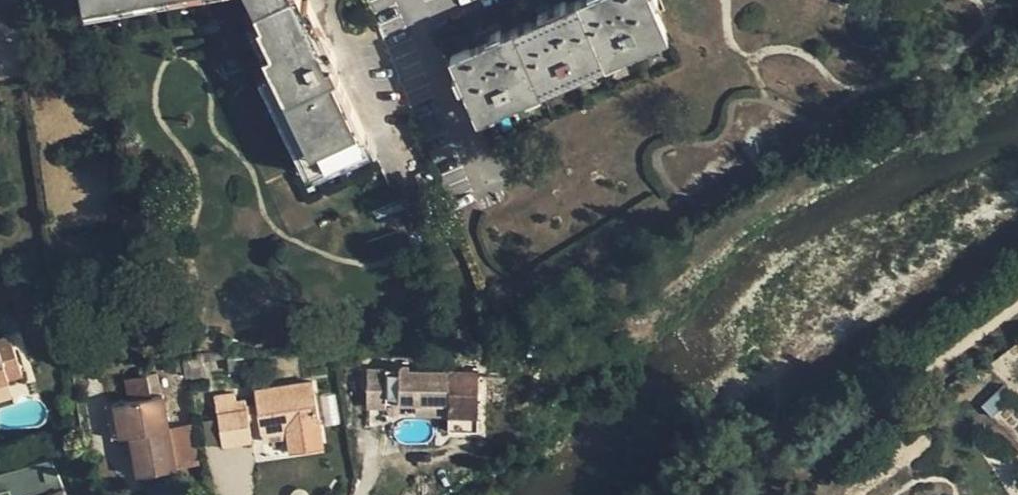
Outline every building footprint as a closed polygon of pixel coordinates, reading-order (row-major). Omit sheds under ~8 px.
[(263,25),(260,26),(272,51),(266,55),(320,168),(344,156),(371,207),(396,194),(335,65),(339,62),(310,3),(305,4),(303,0),(252,0),(263,25)] [(454,57),(478,113),(492,107),(493,111),(526,97),(525,94),(555,81),(557,84),(591,69),(589,65),(618,53),(620,57),(654,42),(653,38),(668,32),(654,0),(586,0),(454,57)] [(25,32),(21,7),(0,10),(0,36),(25,32)] [(25,376),(13,336),(0,340),(0,383),(25,376)] [(193,361),(196,378),(210,375),(207,359),(193,361)] [(369,369),(368,407),(388,407),(388,403),(417,404),(417,415),(450,416),(449,433),(481,433),(482,372),(411,371),(411,365),(383,365),(383,370),(369,369)] [(142,477),(180,470),(179,464),(203,460),(197,425),(171,429),(166,397),(154,399),(151,378),(130,382),(133,403),(119,405),(124,439),(135,437),(142,477)] [(239,397),(219,400),(226,447),(256,443),(253,420),(263,418),(268,448),(292,444),(294,455),(327,450),(317,383),(259,392),(260,404),(251,405),(252,410),(241,411),(239,397)] [(1002,390),(981,404),(989,417),(1011,403),(1002,390)] [(68,484),(57,458),(0,472),(0,494),(25,494),(68,484)]
